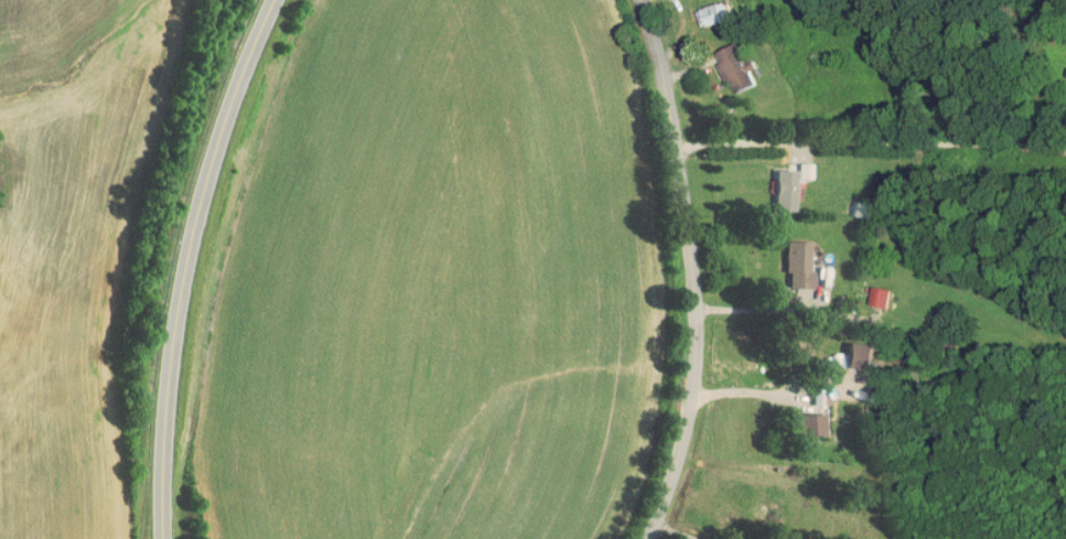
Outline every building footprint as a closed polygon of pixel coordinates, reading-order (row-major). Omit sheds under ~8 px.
[(696,19),(724,10),(721,0),(697,0),(691,2),(696,19)] [(747,79),(739,59),(737,60),(728,37),(705,46),(716,75),(720,73),(725,87),(747,79)] [(802,173),(802,157),(789,157),(789,172),(802,173)] [(784,205),(785,165),(766,164),(764,204),(784,205)] [(775,267),(779,267),(779,281),(804,282),(804,265),(800,265),(801,235),(776,235),(775,267)] [(880,283),(862,280),(860,298),(877,301),(880,283)] [(784,410),(785,430),(813,429),(812,408),(784,410)]
